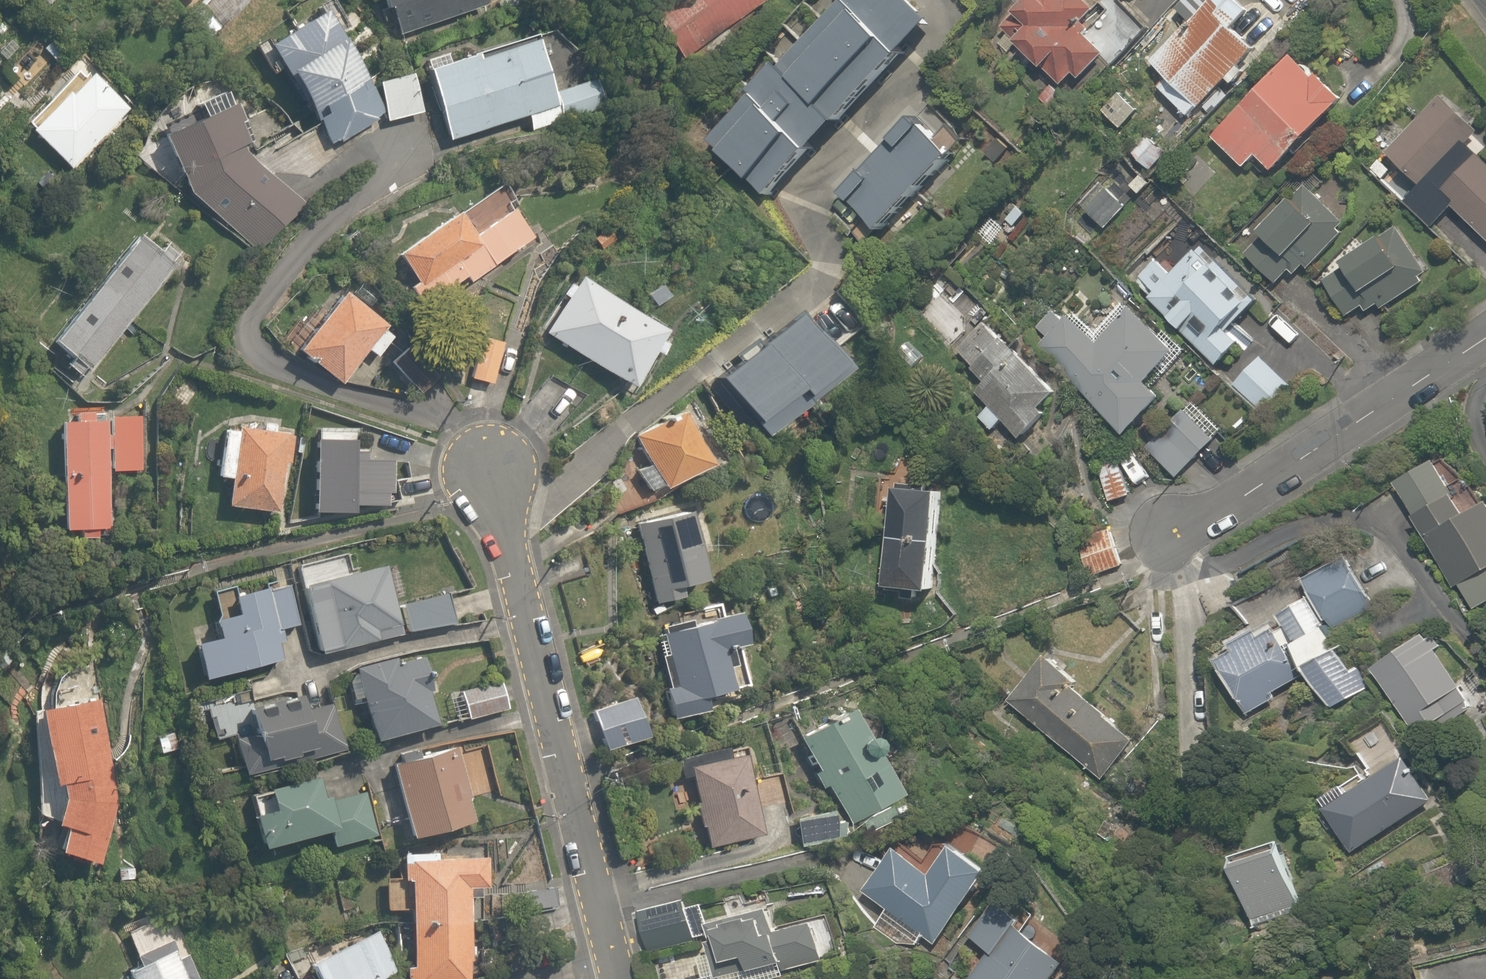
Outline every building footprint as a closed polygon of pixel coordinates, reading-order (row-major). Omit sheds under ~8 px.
[(188,13),(216,37),(248,0),(199,0),(188,13)] [(374,6),(381,4),(393,37),(491,2),(491,0),(372,0),(374,6)] [(635,6),(682,62),(755,0),(642,0),(635,6)] [(778,56),(747,86),(752,92),(709,134),(766,192),(811,148),(803,141),(832,113),(835,115),(901,50),(895,43),(926,13),(913,0),(846,0),(784,61),(778,56)] [(1040,69),(1060,82),(1066,73),(1077,80),(1100,47),(1081,34),(1089,23),(1082,18),(1094,0),(1014,0),(993,32),(1042,65),(1040,69)] [(1227,80),(1242,65),(1238,61),(1253,45),(1207,2),(1149,62),(1164,75),(1157,83),(1188,113),(1223,76),(1227,80)] [(310,4),(256,37),(322,146),(376,113),(310,4)] [(529,20),(416,55),(442,139),(519,114),(524,132),(601,112),(592,78),(551,89),(529,20)] [(1205,134),(1241,168),(1255,153),(1271,168),(1341,93),(1289,45),(1205,134)] [(400,62),(366,78),(385,119),(419,104),(400,62)] [(78,71),(24,128),(65,168),(120,112),(78,71)] [(1143,102),(1123,85),(1100,113),(1121,130),(1143,102)] [(1387,152),(1414,177),(1400,192),(1433,223),(1448,208),(1485,243),(1485,165),(1469,149),(1481,135),(1440,97),(1387,152)] [(157,116),(170,174),(256,256),(300,210),(238,154),(228,109),(157,116)] [(871,177),(860,166),(838,190),(879,228),(951,149),(910,111),(887,136),(898,146),(893,153),(887,147),(874,162),(880,167),(871,177)] [(1262,236),(1242,258),(1274,286),(1286,272),(1293,278),(1305,264),(1311,269),(1352,223),(1298,175),(1252,227),(1262,236)] [(1110,187),(1085,209),(1103,228),(1127,206),(1110,187)] [(527,250),(505,199),(462,218),(450,189),(372,222),(391,269),(399,266),(413,299),(527,250)] [(66,353),(58,364),(80,379),(169,253),(127,224),(47,339),(66,353)] [(1321,271),(1348,313),(1359,306),(1363,312),(1377,303),(1381,309),(1427,279),(1393,225),(1321,271)] [(1171,267),(1155,251),(1135,271),(1153,289),(1148,293),(1217,363),(1242,339),(1221,318),(1244,295),(1194,244),(1171,267)] [(658,324),(566,274),(534,333),(626,384),(658,324)] [(330,280),(311,282),(271,338),(335,384),(362,346),(375,355),(396,327),(330,280)] [(1171,349),(1125,301),(1092,333),(1074,314),(1040,347),(1121,429),(1160,390),(1145,374),(1171,349)] [(790,308),(708,372),(755,431),(836,367),(790,308)] [(986,402),(974,414),(990,429),(1000,418),(1021,438),(1066,390),(987,316),(953,353),(983,380),(973,390),(986,402)] [(498,336),(474,331),(464,379),(488,384),(498,336)] [(1288,389),(1256,354),(1226,381),(1258,417),(1288,389)] [(670,403),(621,427),(649,485),(698,462),(670,403)] [(107,469),(140,467),(138,406),(49,409),(53,525),(109,522),(107,469)] [(1215,433),(1189,406),(1149,444),(1176,471),(1215,433)] [(217,420),(212,473),(222,474),(219,503),(274,508),(282,427),(217,420)] [(1427,448),(1383,475),(1450,586),(1456,582),(1473,610),(1485,602),(1485,492),(1485,491),(1462,505),(1427,448)] [(1120,452),(1096,459),(1106,498),(1131,492),(1120,452)] [(937,478),(888,475),(882,579),(932,582),(937,478)] [(675,582),(697,577),(681,503),(629,515),(648,604),(679,597),(675,582)] [(1109,517),(1080,525),(1094,574),(1122,567),(1109,517)] [(1343,554),(1302,577),(1332,631),(1373,608),(1343,554)] [(378,557),(297,578),(315,652),(396,631),(378,557)] [(266,587),(263,577),(228,585),(231,601),(205,607),(211,633),(186,639),(194,673),(272,655),(269,641),(280,639),(277,626),(294,622),(285,582),(266,587)] [(440,583),(396,594),(405,629),(449,618),(440,583)] [(1273,623),(1301,669),(1307,665),(1333,707),(1364,688),(1310,600),(1273,623)] [(669,684),(661,686),(667,716),(701,709),(697,690),(722,685),(712,639),(736,635),(730,607),(656,622),(669,684)] [(1253,638),(1244,623),(1205,645),(1244,714),(1278,695),(1275,687),(1300,673),(1274,626),(1253,638)] [(1418,629),(1368,661),(1413,733),(1464,702),(1418,629)] [(412,648),(348,662),(365,738),(429,724),(412,648)] [(1070,682),(1074,677),(1053,658),(1013,704),(1096,775),(1131,734),(1070,682)] [(496,676),(456,689),(465,716),(504,703),(496,676)] [(40,844),(92,862),(118,790),(117,749),(96,749),(95,692),(31,693),(38,778),(50,783),(35,817),(49,820),(40,844)] [(630,693),(589,706),(604,757),(646,744),(630,693)] [(238,696),(204,703),(211,740),(245,733),(238,696)] [(839,696),(787,728),(845,823),(897,791),(839,696)] [(250,738),(228,743),(234,771),(336,747),(327,704),(292,712),(290,702),(244,713),(250,738)] [(450,733),(386,750),(408,833),(472,816),(450,733)] [(736,748),(683,759),(701,843),(754,832),(736,748)] [(1394,753),(1319,797),(1350,851),(1425,808),(1394,753)] [(307,775),(257,788),(263,810),(241,816),(249,844),(322,825),(327,844),(370,833),(358,785),(313,797),(307,775)] [(1278,831),(1223,848),(1245,919),(1300,902),(1278,831)] [(992,872),(946,837),(928,861),(896,836),(858,885),(936,944),(992,872)] [(397,879),(401,879),(400,978),(463,978),(464,883),(487,884),(488,853),(431,852),(431,846),(398,846),(397,879)] [(551,882),(514,888),(518,913),(555,907),(551,882)] [(685,892),(637,903),(649,954),(668,950),(697,943),(685,892)] [(710,920),(721,956),(742,949),(748,970),(778,962),(762,905),(710,920)] [(824,907),(772,924),(785,964),(836,947),(824,907)] [(969,978),(1045,978),(1062,954),(998,910),(976,941),(989,950),(969,978)] [(299,956),(310,978),(362,978),(387,967),(365,923),(299,956)] [(168,944),(117,965),(123,978),(182,978),(168,944)] [(652,960),(656,978),(711,978),(704,948),(652,960)]
